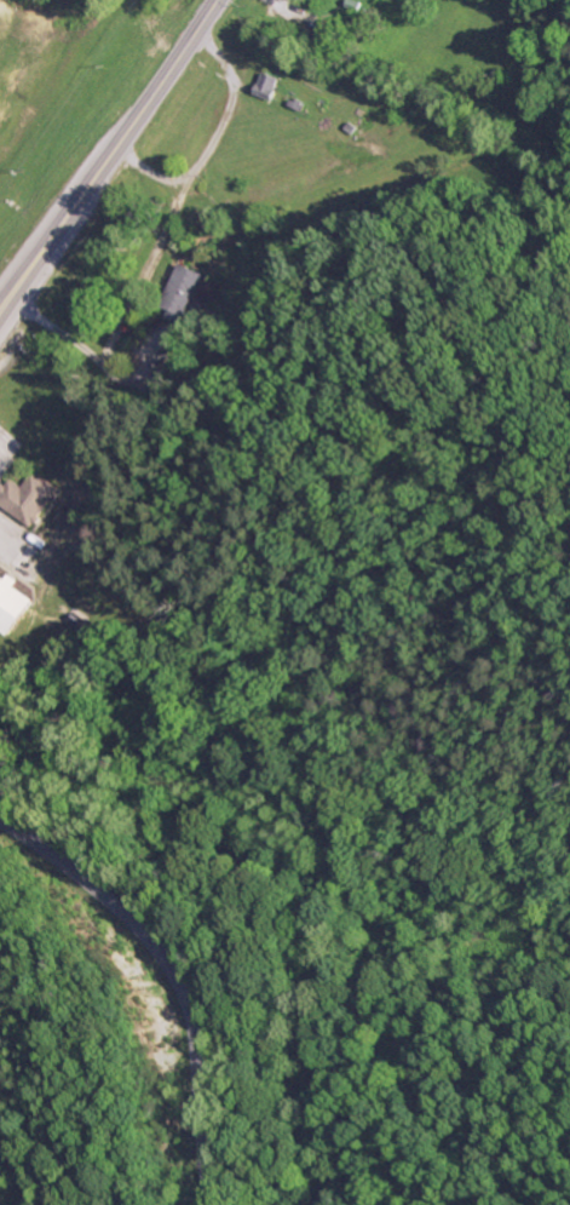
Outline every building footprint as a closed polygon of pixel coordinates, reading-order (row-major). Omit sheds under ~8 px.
[(280,78),(263,72),(255,94),(271,100),(280,78)] [(179,321),(203,276),(181,264),(156,309),(179,321)] [(32,527),(58,489),(34,472),(24,488),(10,479),(0,493),(0,505),(32,527)] [(15,587),(17,584),(0,573),(0,630),(10,636),(35,600),(15,587)]
